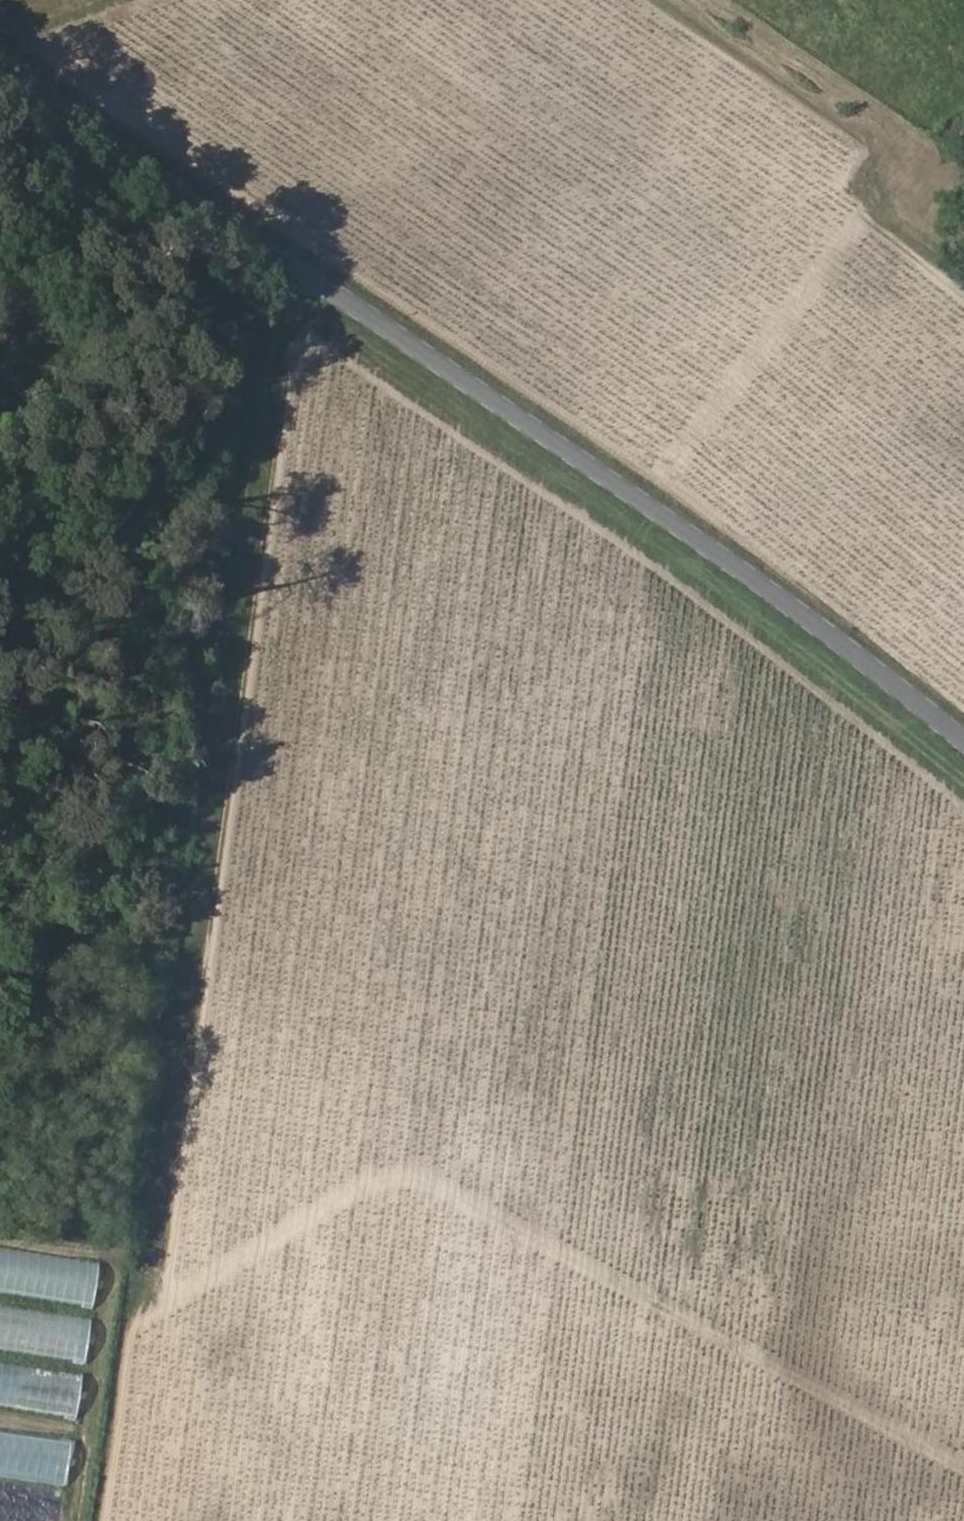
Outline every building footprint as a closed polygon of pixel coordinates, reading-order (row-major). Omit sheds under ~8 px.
[(0,1248),(0,1290),(83,1303),(89,1262),(0,1248)] [(83,1365),(91,1319),(0,1305),(0,1351),(83,1365)] [(81,1375),(0,1362),(0,1407),(74,1419),(81,1375)] [(66,1484),(72,1437),(0,1427),(0,1475),(66,1484)]
